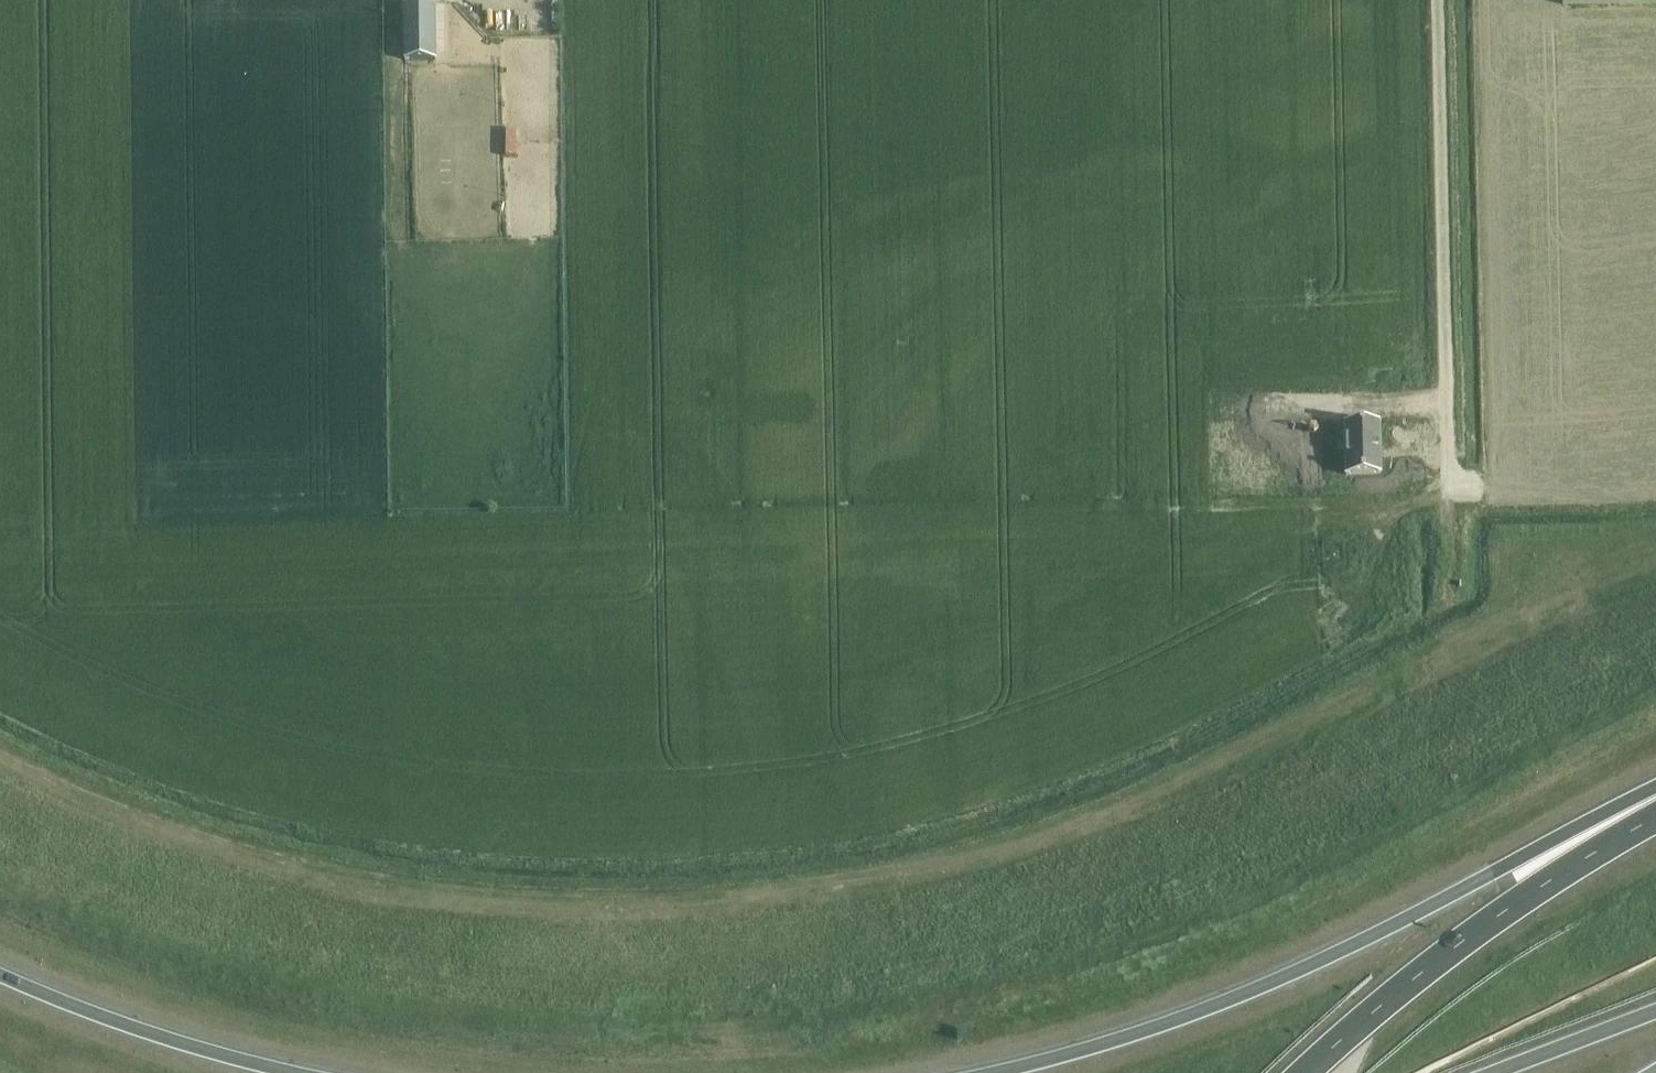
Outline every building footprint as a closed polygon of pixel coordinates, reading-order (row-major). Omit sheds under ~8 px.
[(408,60),(431,60),(431,4),(408,5),(408,60)] [(517,146),(516,118),(504,118),(504,146),(517,146)] [(1380,429),(1345,430),(1347,481),(1382,480),(1381,466),(1380,429)]
